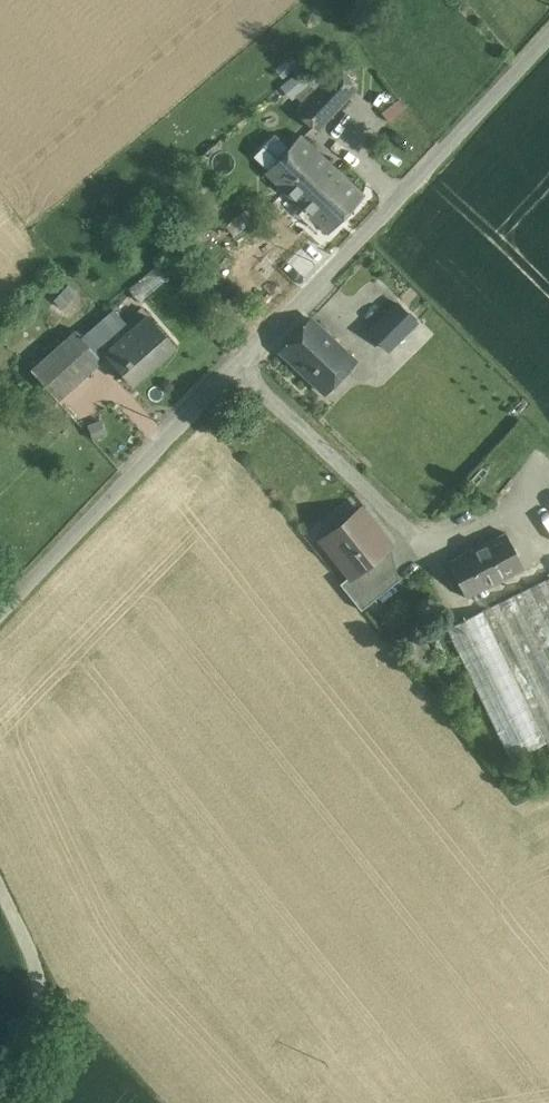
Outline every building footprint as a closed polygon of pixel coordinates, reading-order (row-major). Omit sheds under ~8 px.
[(336,68),(296,111),(317,131),(357,88),(336,68)] [(299,70),(282,85),(293,98),(310,83),(299,70)] [(405,107),(398,98),(381,112),(388,120),(405,107)] [(364,195),(300,134),(265,173),(284,191),(273,203),(292,222),(304,210),(328,233),(364,195)] [(156,266),(129,289),(140,302),(167,279),(156,266)] [(416,322),(397,303),(369,331),(388,350),(416,322)] [(106,353),(133,330),(115,309),(83,337),(103,360),(108,355),(106,353)] [(106,353),(108,355),(112,352),(123,365),(119,368),(133,384),(176,347),(150,316),(133,330),(106,353)] [(356,360),(311,318),(280,351),(324,393),(356,360)] [(78,330),(32,371),(58,400),(103,360),(83,337),(78,330)] [(360,509),(322,540),(350,575),(351,576),(378,554),(389,545),(360,509)] [(506,532),(448,562),(466,597),(524,568),(506,532)] [(378,554),(351,576),(350,575),(340,583),(361,610),(398,580),(378,554)] [(483,610),(547,742),(548,746),(548,577),(483,610)] [(483,610),(446,628),(511,759),(547,742),(483,610)]
